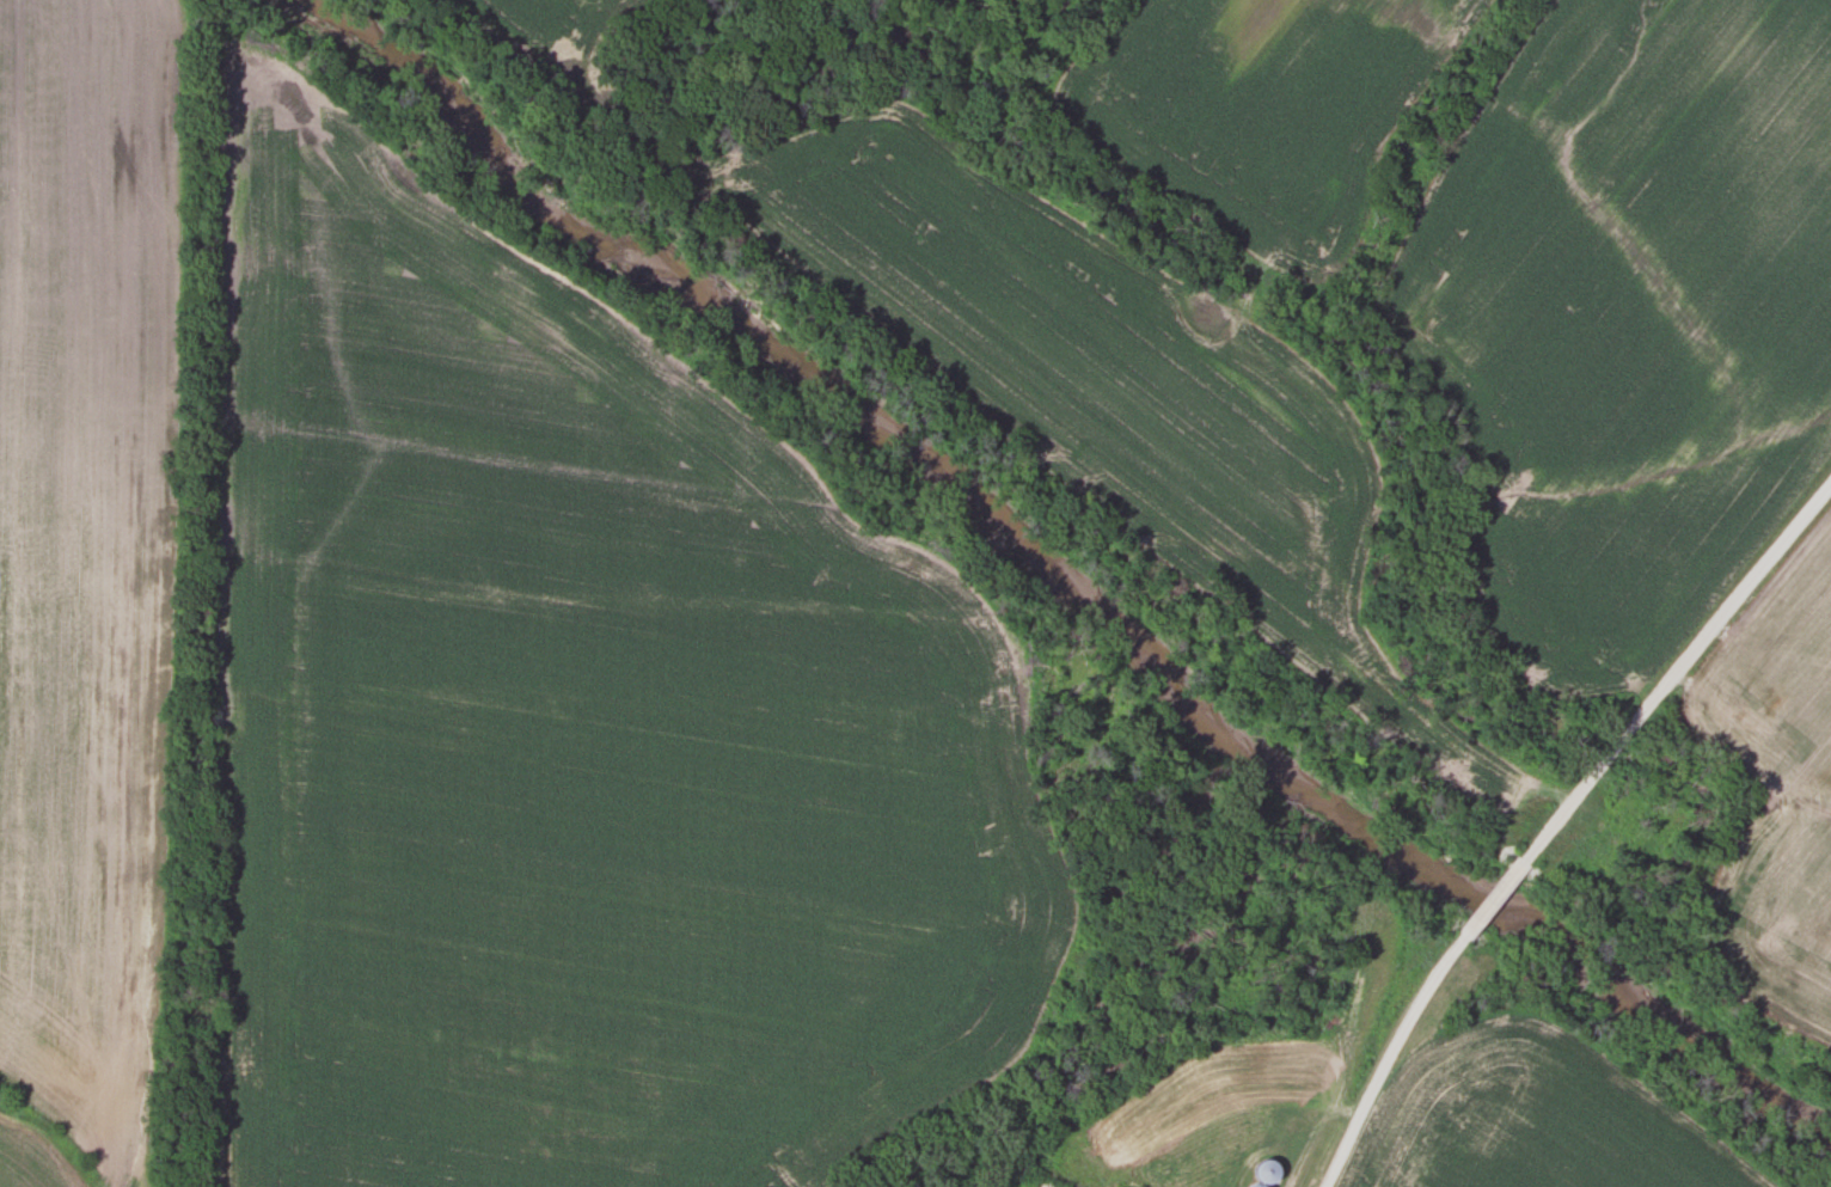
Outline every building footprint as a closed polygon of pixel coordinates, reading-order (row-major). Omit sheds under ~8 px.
[(1266,1186),(1280,1171),(1267,1157),(1252,1173),(1266,1186)] [(1034,1175),(1028,1186),(1060,1186),(1034,1175)]
